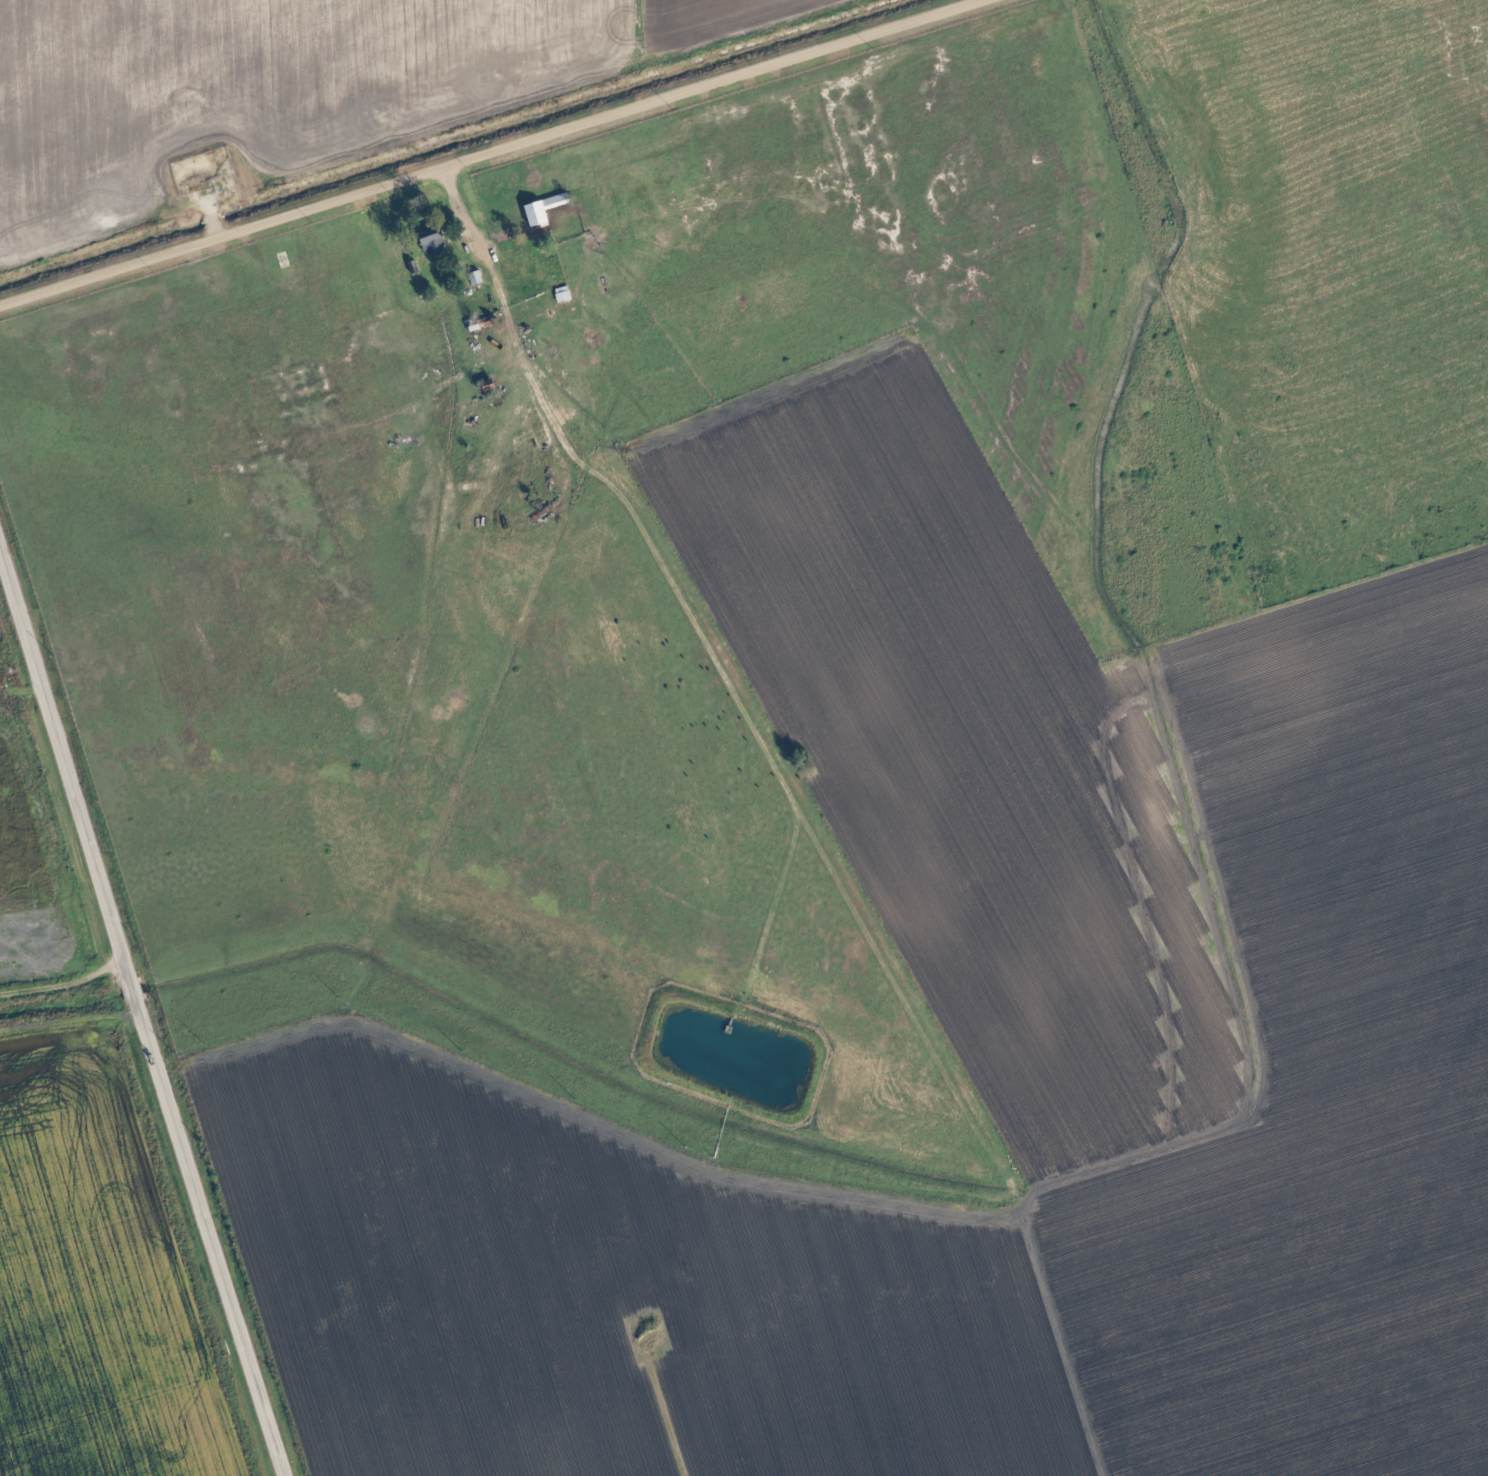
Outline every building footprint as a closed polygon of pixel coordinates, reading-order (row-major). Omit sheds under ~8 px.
[(526,206),(533,229),(550,224),(546,210),(570,203),(567,194),(526,206)] [(447,246),(439,228),(420,236),(428,254),(447,246)]
